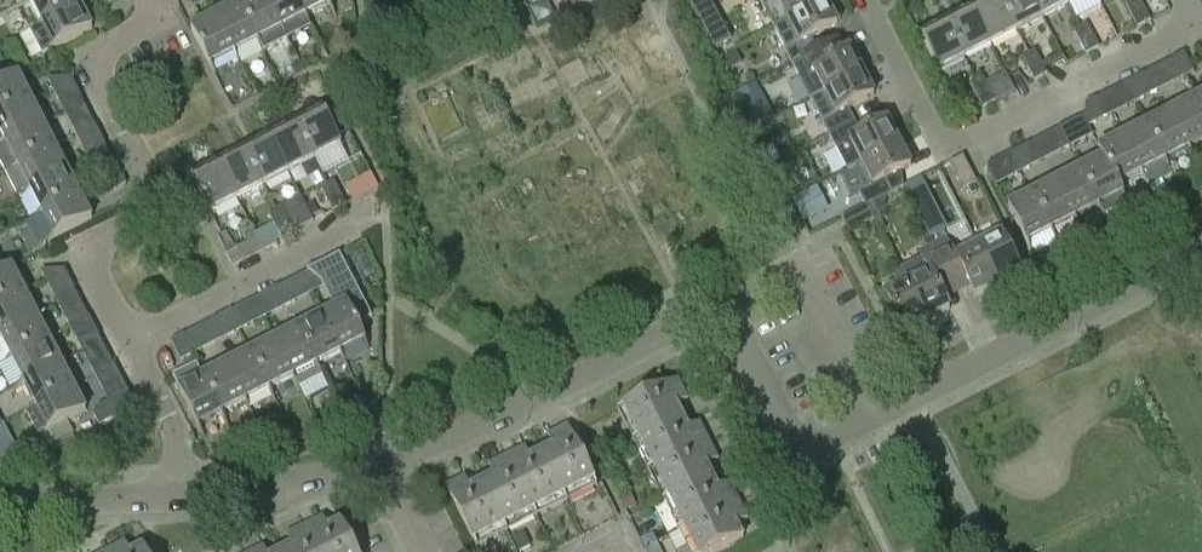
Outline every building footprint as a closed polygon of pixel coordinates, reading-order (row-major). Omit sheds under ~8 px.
[(33,0),(46,24),(81,5),(79,0),(33,0)] [(268,0),(250,0),(241,5),(260,41),(265,52),(289,40),(283,29),(268,0)] [(298,0),(268,0),(283,29),(289,40),(313,28),(307,17),(298,0)] [(307,17),(331,4),(329,0),(298,0),(307,17)] [(695,3),(715,46),(732,38),(714,0),(701,0),(695,3)] [(827,2),(826,0),(759,0),(774,29),(827,2)] [(1000,0),(992,0),(972,10),(990,45),(1016,32),(1000,0)] [(1016,32),(1042,18),(1032,0),(1000,0),(1016,32)] [(1065,0),(1032,0),(1042,18),(1068,5),(1065,0)] [(1144,9),(1140,0),(1136,0),(1126,5),(1131,16),(1144,9)] [(827,2),(774,29),(793,65),(818,52),(811,39),(839,24),(838,23),(840,23),(842,17),(834,4),(830,3),(828,3),(827,2)] [(81,5),(46,24),(46,25),(33,32),(46,56),(94,30),(81,5)] [(260,41),(241,5),(217,17),(236,54),(260,41)] [(1144,9),(1131,16),(1138,29),(1151,22),(1144,9)] [(972,10),(946,24),(964,59),(990,45),(972,10)] [(236,54),(217,17),(193,30),(212,66),(236,54)] [(964,59),(946,24),(920,37),(938,73),(964,59)] [(1080,43),(1093,36),(1087,25),(1074,32),(1080,43)] [(1093,36),(1080,43),(1086,55),(1100,48),(1093,36)] [(818,52),(793,65),(812,101),(864,74),(852,51),(825,64),(818,52)] [(1028,69),(1041,63),(1035,52),(1023,59),(1028,69)] [(1182,79),(1182,80),(1194,73),(1184,54),(1180,56),(1182,79)] [(1173,84),(1182,80),(1182,79),(1180,56),(1172,60),(1172,61),(1173,84)] [(1041,63),(1028,69),(1035,82),(1048,75),(1041,63)] [(864,74),(812,101),(830,136),(855,123),(849,110),(875,96),(864,74)] [(1144,75),(1134,80),(1135,103),(1136,104),(1146,99),(1144,75)] [(32,100),(20,77),(0,87),(0,116),(32,100)] [(54,89),(77,88),(72,78),(48,80),(53,90),(54,89)] [(976,96),(989,90),(984,79),(971,86),(976,96)] [(1135,103),(1134,80),(1124,85),(1124,86),(1126,109),(1136,104),(1135,103)] [(58,99),(81,98),(82,98),(77,88),(54,89),(53,90),(58,99)] [(989,90),(976,96),(983,109),(996,102),(989,90)] [(1193,101),(1201,118),(1201,96),(1193,101)] [(1086,105),(1088,129),(1089,128),(1098,123),(1097,100),(1096,99),(1086,105)] [(32,100),(0,116),(0,128),(7,143),(44,124),(32,100)] [(1169,113),(1188,149),(1201,141),(1201,118),(1193,101),(1169,113)] [(324,112),(297,125),(315,161),(342,147),(324,112)] [(1169,113),(1146,125),(1164,161),(1188,149),(1169,113)] [(1069,149),(1079,144),(1077,121),(1076,120),(1067,125),(1069,148),(1069,149)] [(862,136),(855,123),(830,136),(849,170),(859,166),(901,145),(889,121),(862,136)] [(56,148),(44,124),(7,143),(19,166),(20,167),(56,148)] [(315,161),(297,125),(272,139),(289,174),(315,161)] [(1069,148),(1067,125),(1058,130),(1058,131),(1060,154),(1069,149),(1069,148)] [(1164,161),(1146,125),(1122,137),(1140,173),(1164,161)] [(78,137),(101,135),(96,126),(95,127),(73,128),(77,137),(78,137)] [(82,147),(105,145),(106,145),(101,135),(78,137),(77,137),(82,147)] [(1140,173),(1122,137),(1097,150),(1102,158),(1117,186),(1117,185),(1140,173)] [(272,139),(246,152),(263,187),(289,174),(272,139)] [(901,145),(859,166),(870,188),(860,193),(866,207),(868,206),(892,194),(885,181),(912,166),(901,145)] [(1031,169),(1030,145),(1029,145),(1019,150),(1020,173),(1021,174),(1031,169)] [(20,167),(19,166),(4,174),(17,198),(31,190),(31,191),(68,172),(56,148),(20,167)] [(1020,173),(1019,150),(1010,155),(1011,179),(1021,174),(1020,173)] [(263,187),(246,152),(220,165),(237,201),(263,187)] [(963,158),(950,165),(962,188),(975,181),(963,158)] [(1102,158),(1079,170),(1103,218),(1128,205),(1122,194),(1117,185),(1117,186),(1102,158)] [(237,201),(220,165),(193,179),(211,214),(237,201)] [(1079,170),(1055,182),(1074,219),(1096,207),(1102,219),(1103,218),(1079,170)] [(68,172),(31,191),(43,214),(80,196),(68,172)] [(97,175),(102,184),(125,183),(120,173),(119,174),(97,175)] [(1055,182),(1032,195),(1050,231),(1074,219),(1055,182)] [(127,186),(125,183),(102,184),(108,196),(127,186)] [(327,201),(340,194),(334,183),(321,189),(327,201)] [(923,184),(906,193),(932,242),(949,234),(923,184)] [(340,194),(327,201),(333,213),(346,206),(340,194)] [(1050,231),(1032,195),(1007,207),(1026,244),(1050,231)] [(93,221),(80,196),(43,214),(56,239),(93,221)] [(809,196),(794,204),(805,225),(820,217),(809,196)] [(866,207),(842,219),(849,233),(875,219),(868,206),(866,207)] [(288,221),(282,209),(270,216),(276,227),(288,221)] [(282,239),(294,233),(288,221),(276,227),(282,239)] [(1146,223),(1139,227),(1146,240),(1148,239),(1153,237),(1146,223)] [(978,243),(1000,285),(1020,274),(999,232),(978,243)] [(228,256),(237,252),(227,234),(219,238),(228,256)] [(1000,285),(978,243),(955,255),(946,238),(933,244),(950,277),(963,270),(977,297),(1000,285)] [(922,259),(901,269),(928,322),(951,310),(937,284),(950,277),(933,244),(918,252),(922,259)] [(241,261),(237,252),(228,256),(232,265),(241,261)] [(341,256),(340,255),(318,267),(308,272),(308,273),(320,283),(323,289),(335,310),(323,317),(342,353),(366,341),(358,326),(373,319),(341,256)] [(25,293),(13,269),(0,275),(0,306),(25,293)] [(928,322),(901,269),(899,270),(900,272),(893,276),(898,285),(884,292),(905,333),(928,322)] [(47,281),(70,280),(65,270),(41,272),(46,282),(47,281)] [(51,291),(74,290),(75,289),(70,280),(47,281),(46,282),(51,291)] [(279,288),(279,287),(269,292),(288,307),(297,303),(279,288)] [(288,307),(269,292),(260,297),(261,298),(278,312),(288,307)] [(0,306),(0,336),(1,336),(38,316),(25,293),(0,306)] [(231,312),(221,317),(240,331),(240,332),(249,327),(231,313),(231,312)] [(50,340),(38,316),(1,336),(13,359),(50,340)] [(240,331),(221,317),(213,321),(213,322),(231,337),(240,332),(240,331)] [(342,353),(323,317),(299,329),(318,365),(342,353)] [(70,329),(95,327),(90,318),(89,318),(66,320),(70,329)] [(95,327),(70,329),(75,338),(99,337),(100,336),(95,327)] [(299,329),(275,341),(294,377),(299,388),(324,377),(318,365),(299,329)] [(202,351),(185,337),(184,336),(174,341),(193,355),(193,356),(202,351)] [(50,340),(13,359),(25,383),(62,364),(50,340)] [(193,355),(174,341),(171,343),(181,362),(193,356),(193,355)] [(294,377),(275,341),(251,353),(270,389),(294,377)] [(251,353),(227,365),(246,401),(270,389),(251,353)] [(74,388),(62,364),(25,383),(37,407),(74,388)] [(223,413),(204,377),(197,364),(173,377),(179,389),(198,426),(223,413)] [(246,401),(227,365),(204,377),(223,413),(246,401)] [(90,367),(95,376),(96,376),(119,375),(115,366),(114,366),(90,367)] [(121,378),(119,375),(96,376),(95,376),(101,388),(121,378)] [(634,442),(685,417),(679,406),(689,401),(679,382),(619,412),(634,442)] [(74,388),(37,407),(50,432),(56,429),(68,422),(87,413),(74,388)] [(108,403),(96,409),(100,429),(137,409),(129,393),(108,403)] [(685,417),(634,442),(649,472),(709,443),(700,424),(690,429),(685,417)] [(68,422),(56,429),(63,441),(75,435),(68,422)] [(0,427),(0,446),(11,441),(3,426),(0,427)] [(542,453),(567,503),(598,487),(568,427),(548,437),(553,447),(542,453)] [(709,443),(649,472),(664,502),(715,477),(709,466),(718,461),(709,443)] [(567,503),(542,453),(531,458),(526,449),(508,458),(538,518),(567,503)] [(495,477),(483,483),(507,533),(538,518),(508,458),(490,467),(495,477)] [(715,477),(664,502),(679,532),(739,502),(730,484),(720,489),(715,477)] [(507,533),(483,483),(471,489),(466,479),(447,488),(477,548),(507,533)] [(629,493),(620,498),(627,512),(637,507),(629,493)] [(739,502),(679,532),(689,551),(718,551),(745,539),(738,526),(748,521),(739,502)] [(318,551),(356,551),(341,522),(329,528),(324,518),(305,527),(318,551)] [(282,551),(318,551),(305,527),(287,537),(292,547),(282,551)] [(513,540),(520,551),(530,547),(524,535),(513,540)] [(653,535),(641,540),(645,549),(657,543),(653,535)] [(645,549),(646,549),(647,551),(662,551),(657,543),(645,549)] [(110,551),(131,551),(127,544),(110,551)]
